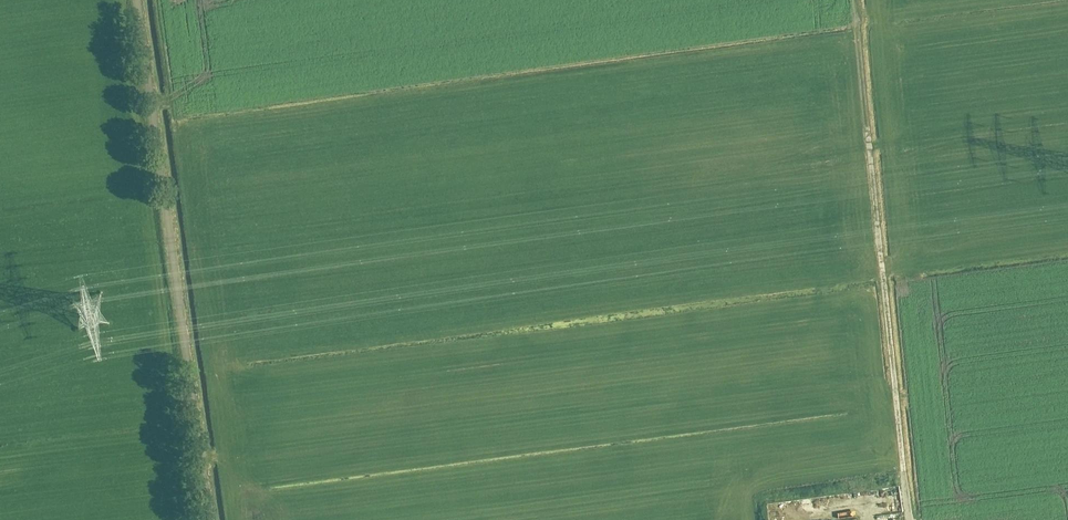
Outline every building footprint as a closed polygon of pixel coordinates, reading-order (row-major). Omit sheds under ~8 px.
[(894,492),(879,493),(880,506),(895,505),(894,492)] [(843,505),(843,498),(819,500),(820,519),(831,519),(830,506),(843,505)]
